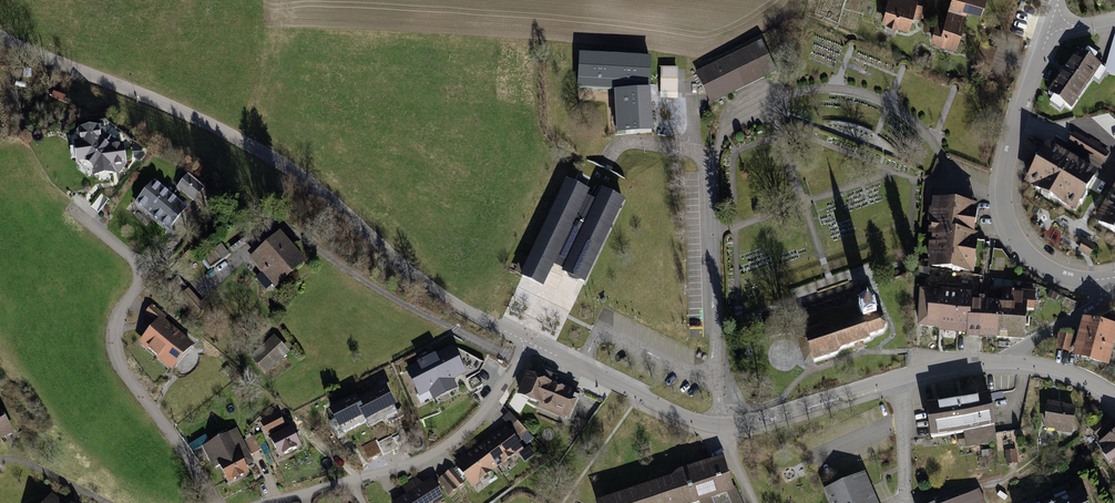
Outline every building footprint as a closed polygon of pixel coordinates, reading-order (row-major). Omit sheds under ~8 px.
[(906,0),(885,0),(878,26),(904,33),(913,2),(906,0)] [(944,12),(961,17),(962,13),(978,17),(983,0),(947,0),(944,12)] [(941,26),(932,24),(926,47),(952,54),(961,17),(944,12),(941,26)] [(1104,71),(1114,74),(1114,34),(1114,33),(1104,71)] [(762,41),(696,74),(711,105),(777,72),(762,41)] [(1100,70),(1078,54),(1049,94),(1071,110),(1100,70)] [(578,90),(650,93),(652,60),(580,55),(578,90)] [(678,68),(661,68),(661,99),(678,100),(678,68)] [(617,138),(654,136),(651,92),(615,94),(617,138)] [(106,124),(85,123),(87,143),(77,143),(80,165),(92,162),(98,168),(99,178),(122,177),(121,168),(134,166),(129,145),(123,145),(108,130),(106,124)] [(1108,152),(1073,131),(1066,143),(1101,163),(1108,152)] [(1094,176),(1043,147),(1024,181),(1075,210),(1094,176)] [(192,175),(181,189),(200,203),(210,189),(192,175)] [(193,212),(158,182),(138,206),(173,235),(193,212)] [(587,194),(569,185),(523,278),(542,288),(553,266),(560,269),(565,272),(564,275),(584,284),(623,202),(602,192),(597,204),(585,198),(587,194)] [(1098,222),(1114,232),(1114,191),(1098,222)] [(977,209),(934,203),(931,231),(937,232),(932,265),(973,271),(978,237),(973,236),(977,209)] [(288,233),(255,261),(280,290),(313,263),(288,233)] [(1093,249),(1080,242),(1074,253),(1088,260),(1093,249)] [(225,246),(205,259),(213,271),(233,258),(225,246)] [(936,293),(935,295),(933,331),(933,335),(951,336),(954,294),(936,293)] [(997,304),(995,342),(1017,344),(1019,310),(1030,311),(1031,295),(998,293),(997,304)] [(935,295),(914,294),(912,330),(933,331),(935,295)] [(967,295),(954,294),(951,336),(962,336),(962,340),(973,341),(975,300),(966,299),(967,295)] [(981,300),(975,300),(973,341),(995,342),(997,304),(980,303),(981,300)] [(881,333),(885,326),(883,319),(879,316),(875,301),(854,308),(857,319),(834,326),(825,325),(801,332),(806,347),(812,363),(837,356),(843,349),(856,345),(858,351),(863,349),(867,348),(865,342),(869,341),(869,337),(881,333)] [(198,345),(154,308),(148,315),(158,324),(143,342),(177,370),(198,345)] [(1078,355),(1107,363),(1114,335),(1114,325),(1088,318),(1078,355)] [(1070,351),(1075,334),(1060,330),(1056,347),(1070,351)] [(276,335),(253,358),(271,376),(294,353),(276,335)] [(452,345),(406,369),(420,397),(430,392),(434,400),(458,388),(454,380),(467,373),(452,345)] [(577,392),(529,372),(520,393),(541,402),(539,406),(566,417),(577,392)] [(356,398),(368,424),(370,427),(398,414),(384,385),(356,398)] [(985,394),(917,407),(924,444),(961,437),(963,447),(994,441),(985,394)] [(368,424),(356,398),(355,396),(328,408),(341,436),(368,424)] [(1073,408),(1043,403),(1039,429),(1069,434),(1073,408)] [(4,442),(17,435),(0,407),(0,435),(4,442)] [(508,428),(484,445),(502,468),(527,450),(518,439),(527,432),(512,412),(502,420),(508,428)] [(284,413),(264,422),(271,437),(291,428),(284,413)] [(1102,417),(1090,424),(1114,460),(1114,424),(1102,417)] [(295,429),(273,441),(283,460),(305,448),(295,429)] [(240,431),(203,448),(214,473),(224,468),(232,485),(254,476),(251,470),(258,467),(253,457),(262,453),(255,437),(244,442),(240,431)] [(369,459),(382,452),(376,440),(362,446),(369,459)] [(502,468),(484,445),(458,465),(475,488),(502,468)] [(1015,451),(1003,452),(1004,464),(1016,463),(1015,451)] [(700,502),(743,502),(736,486),(734,486),(723,455),(677,470),(672,476),(595,501),(596,502),(697,502),(700,502)] [(455,470),(442,480),(455,496),(468,487),(455,470)] [(867,491),(860,475),(826,489),(832,502),(873,502),(867,491)] [(398,502),(441,502),(449,498),(437,479),(426,487),(420,477),(404,487),(410,496),(398,502)] [(961,498),(963,502),(983,502),(977,491),(961,498)]
